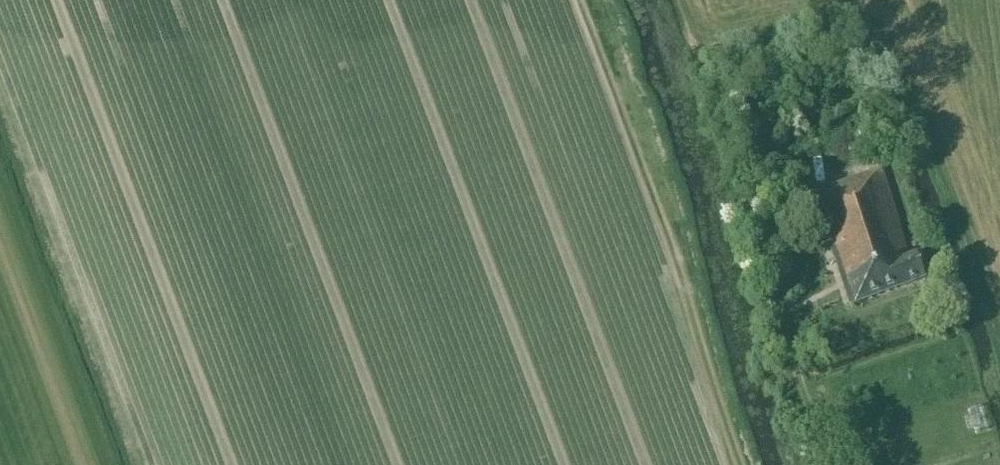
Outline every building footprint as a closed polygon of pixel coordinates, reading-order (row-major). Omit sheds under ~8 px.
[(908,257),(889,203),(878,170),(828,189),(831,195),(812,202),(850,306),(926,278),(917,254),(908,257)]
